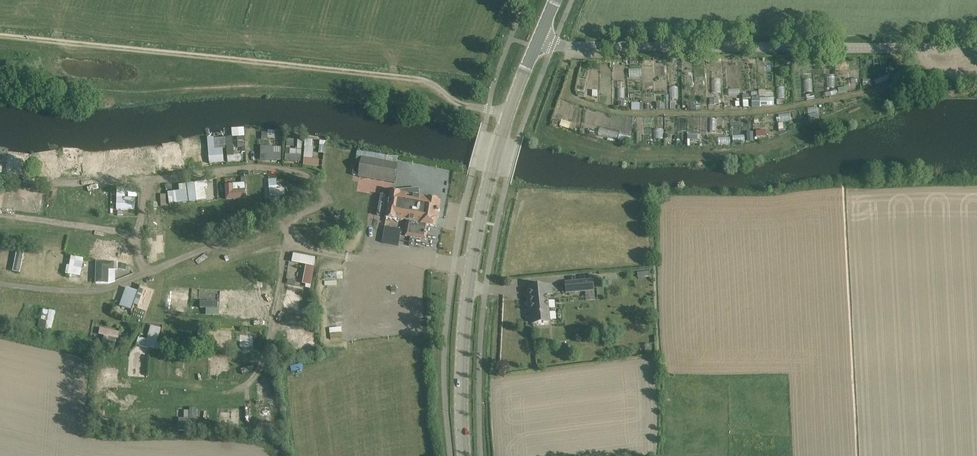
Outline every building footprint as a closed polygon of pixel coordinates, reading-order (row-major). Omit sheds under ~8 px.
[(827,87),(835,87),(835,74),(828,74),(827,87)] [(805,92),(812,91),(812,79),(804,79),(805,92)] [(754,107),(753,95),(744,96),(744,107),(754,107)] [(754,106),(776,105),(776,96),(754,97),(754,106)] [(663,139),(663,128),(654,128),(653,139),(663,139)] [(174,142),(175,159),(184,158),(183,142),(174,142)] [(282,160),(283,146),(262,145),(262,160),(282,160)] [(7,153),(6,160),(13,161),(14,161),(15,154),(7,153)] [(164,155),(164,170),(187,169),(187,160),(175,161),(175,155),(164,155)] [(397,164),(345,155),(342,173),(359,176),(359,177),(394,183),(397,164)] [(251,183),(251,195),(268,195),(268,175),(258,175),(258,183),(251,183)] [(270,179),(270,197),(287,196),(286,188),(279,189),(278,178),(270,179)] [(170,191),(171,204),(210,200),(208,180),(180,183),(181,190),(170,191)] [(312,185),(290,184),(290,194),(312,195),(312,185)] [(16,187),(15,209),(26,210),(27,198),(39,199),(39,188),(16,187)] [(136,197),(138,197),(139,188),(118,188),(118,209),(136,210),(136,197)] [(427,225),(433,226),(434,221),(437,221),(437,217),(438,218),(439,210),(436,209),(438,200),(428,198),(428,199),(419,197),(418,189),(407,190),(406,194),(400,193),(391,191),(390,197),(381,195),(377,215),(386,217),(386,218),(395,220),(396,219),(408,221),(405,236),(426,240),(427,232),(426,231),(427,225)] [(149,228),(165,229),(166,216),(150,215),(149,228)] [(385,227),(382,243),(398,246),(400,238),(401,230),(385,227)] [(66,246),(67,237),(57,235),(56,245),(66,246)] [(151,252),(165,251),(165,241),(150,242),(151,252)] [(107,260),(107,256),(123,257),(124,246),(104,245),(104,247),(96,247),(96,259),(107,260)] [(213,263),(221,259),(217,250),(209,255),(213,263)] [(24,272),(25,254),(15,253),(15,271),(24,272)] [(307,264),(305,283),(314,284),(318,256),(295,253),(294,262),(307,264)] [(69,274),(68,283),(83,284),(85,257),(63,255),(62,263),(68,263),(67,274),(69,274)] [(48,275),(52,261),(38,258),(35,272),(48,275)] [(592,279),(564,282),(565,292),(593,289),(592,279)] [(553,293),(552,285),(528,287),(530,310),(532,309),(533,324),(550,322),(548,294),(553,293)] [(128,286),(121,306),(134,310),(140,290),(128,286)] [(143,290),(138,304),(144,306),(149,292),(143,290)] [(170,292),(169,307),(189,307),(190,293),(170,292)] [(208,308),(208,315),(242,315),(242,294),(222,294),(222,300),(201,300),(201,308),(208,308)] [(17,313),(20,301),(12,299),(10,306),(7,305),(6,310),(17,313)] [(129,317),(132,311),(120,305),(117,311),(129,317)] [(53,333),(57,310),(44,308),(40,331),(53,333)] [(291,341),(299,341),(300,350),(316,349),(315,339),(307,340),(307,322),(290,323),(291,341)] [(102,324),(100,334),(121,337),(122,327),(102,324)] [(157,350),(163,327),(152,324),(148,338),(140,336),(138,344),(157,350)] [(217,345),(229,348),(232,336),(220,333),(217,345)] [(257,351),(257,333),(239,333),(239,351),(257,351)] [(129,373),(147,373),(148,350),(134,350),(134,366),(129,366),(129,373)] [(230,356),(210,355),(210,377),(218,377),(218,368),(230,369),(230,356)] [(177,376),(177,372),(185,372),(185,360),(171,359),(170,376),(177,376)] [(244,360),(238,370),(248,377),(255,366),(244,360)] [(190,362),(190,377),(204,378),(204,362),(190,362)] [(278,428),(278,408),(263,408),(264,429),(278,428)] [(230,410),(229,428),(238,428),(239,411),(230,410)]
